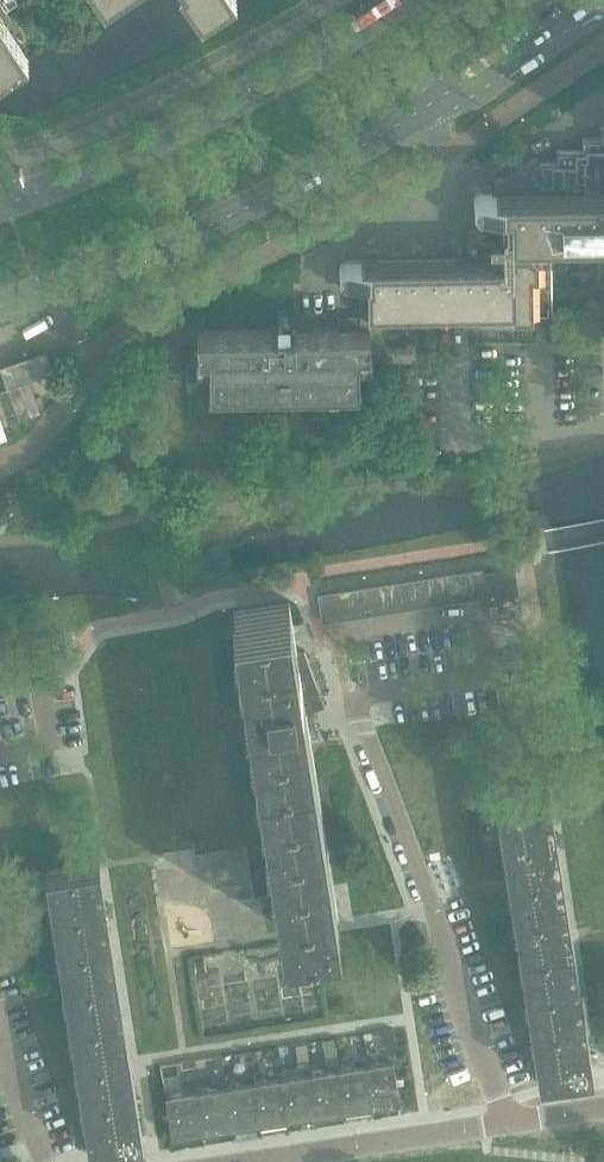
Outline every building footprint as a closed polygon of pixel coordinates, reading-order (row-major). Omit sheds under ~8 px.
[(202,21),(232,0),(187,0),(202,21)] [(27,56),(0,16),(0,74),(27,56)] [(600,125),(601,137),(583,137),(583,149),(557,149),(557,161),(539,161),(537,157),(494,181),(494,192),(481,192),(480,192),(478,193),(477,194),(476,195),(475,196),(474,198),(474,200),(474,201),(475,202),(476,204),(477,205),(478,206),(479,206),(481,207),(502,206),(503,227),(489,227),(489,238),(483,238),(483,228),(469,228),(469,254),(503,253),(503,259),(346,261),(344,261),(343,262),(342,262),(341,264),(340,265),(340,266),(339,268),(339,269),(340,270),(340,272),(341,273),(343,275),(345,275),(346,276),(368,275),(368,295),(360,295),(361,316),(338,316),(339,336),(295,337),(295,330),(294,330),(294,332),(284,332),(284,328),(290,328),(290,314),(277,314),(277,332),(274,332),(274,330),(197,332),(198,362),(209,362),(209,370),(209,381),(209,390),(258,389),(346,387),(359,387),(359,379),(359,359),(370,358),(370,345),(406,344),(406,318),(504,317),(513,317),(513,321),(533,321),(534,315),(552,314),(551,255),(558,255),(557,236),(564,236),(603,235),(603,125),(600,125)] [(30,378),(53,370),(45,349),(0,364),(8,386),(0,388),(0,425),(41,410),(38,403),(42,401),(40,396),(36,398),(30,378)] [(484,570),(488,596),(491,617),(522,613),(516,577),(515,566),(484,570)] [(484,568),(469,570),(473,598),(475,598),(474,597),(486,595),(486,596),(488,596),(484,570),(484,568)] [(461,600),(461,599),(472,597),(472,598),(473,598),(469,570),(456,572),(460,600),(461,600)] [(459,600),(460,600),(456,572),(442,574),(446,602),(447,602),(447,601),(459,600)] [(442,574),(428,576),(433,605),(434,604),(434,603),(445,602),(445,603),(446,602),(442,574)] [(428,576),(414,579),(419,607),(420,606),(431,604),(431,605),(433,605),(428,576)] [(406,609),(406,608),(418,606),(418,607),(419,607),(414,579),(401,581),(405,609),(406,609)] [(404,609),(405,609),(401,581),(387,583),(392,611),(393,611),(393,610),(404,608),(404,609)] [(387,583),(374,585),(378,613),(379,613),(379,612),(390,610),(390,611),(392,611),(387,583)] [(377,613),(378,613),(374,585),(360,587),(364,615),(366,615),(365,614),(377,612),(377,613)] [(360,587),(346,589),(351,617),(352,617),(352,616),(363,614),(363,615),(364,615),(360,587)] [(350,617),(351,617),(346,589),(333,591),(337,619),(338,619),(338,618),(349,617),(350,617)] [(336,620),(337,619),(333,591),(318,594),(323,622),(325,621),(325,620),(336,619),(336,620)] [(237,628),(233,629),(235,641),(239,641),(284,927),(338,919),(330,868),(310,737),(306,712),(303,691),(318,686),(305,650),(303,650),(304,650),(297,652),(288,599),(234,608),(237,628)] [(59,635),(53,636),(55,655),(67,653),(65,634),(59,635)] [(550,792),(496,800),(511,895),(531,1022),(533,1035),(539,1075),(541,1085),(543,1084),(542,1078),(593,1070),(586,1023),(550,792)] [(100,862),(46,870),(91,1155),(93,1154),(92,1147),(143,1140),(100,862)] [(197,970),(206,968),(204,958),(195,959),(197,970)] [(393,1060),(397,1059),(396,1052),(382,1054),(383,1061),(368,1063),(374,1104),(399,1100),(393,1060)] [(355,1065),(340,1068),(346,1108),(374,1104),(368,1063),(367,1057),(354,1059),(355,1065)] [(195,1059),(181,1061),(182,1068),(196,1066),(195,1059)] [(339,1061),(326,1063),(327,1070),(312,1072),(318,1112),(346,1108),(340,1068),(339,1061)] [(299,1074),(284,1076),(290,1117),(318,1112),(312,1072),(311,1065),(297,1067),(299,1074)] [(270,1071),(271,1078),(256,1080),(262,1121),(290,1117),(284,1076),(283,1069),(270,1071)] [(242,1082),(227,1085),(234,1125),(262,1121),(256,1080),(255,1074),(241,1076),(242,1082)] [(214,1087),(199,1089),(206,1130),(234,1125),(227,1085),(226,1078),(213,1080),(214,1087)] [(185,1085),(186,1091),(171,1094),(171,1093),(166,1094),(172,1135),(206,1130),(199,1089),(198,1083),(185,1085)]
